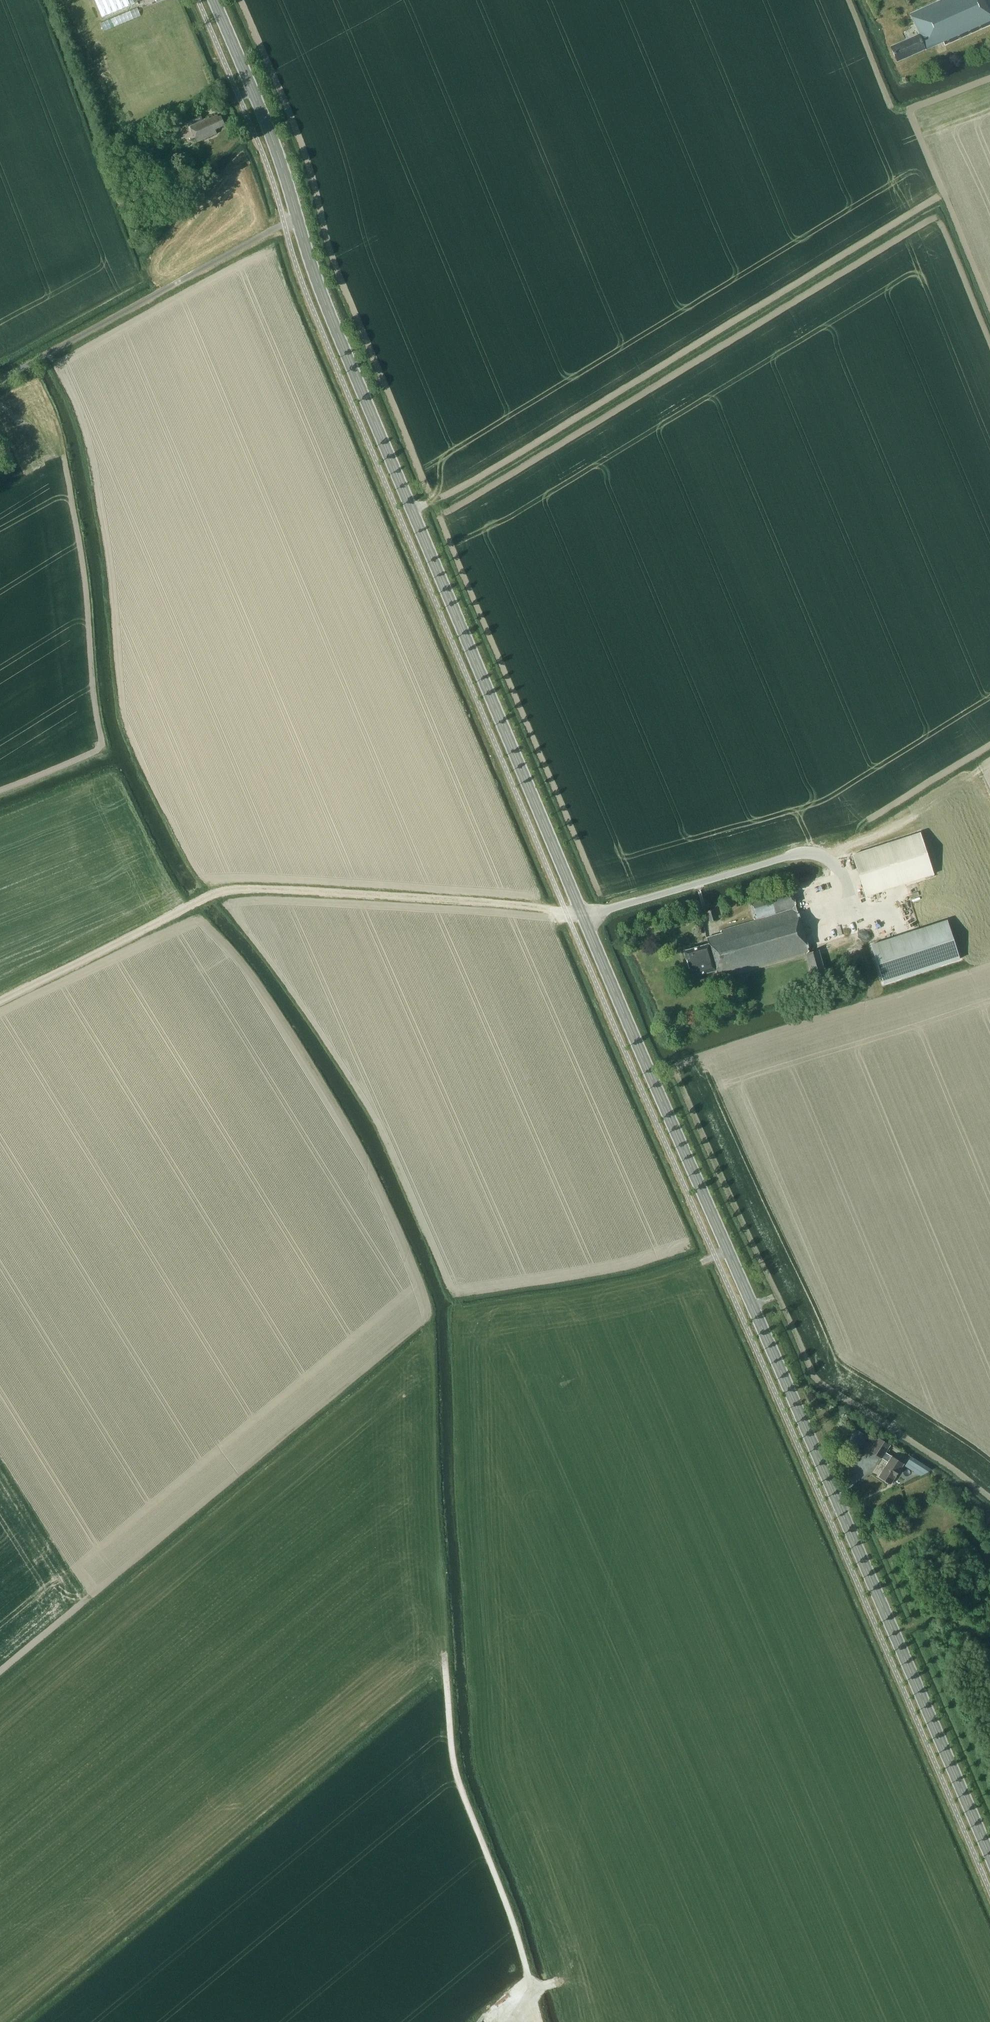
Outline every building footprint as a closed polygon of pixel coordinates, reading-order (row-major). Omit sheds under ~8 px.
[(137,0),(95,0),(102,17),(138,3),(137,0)] [(897,62),(943,41),(944,45),(989,25),(989,13),(984,0),(939,0),(940,1),(910,14),(919,34),(890,47),(897,62)] [(215,130),(224,125),(221,117),(218,118),(217,116),(209,119),(209,118),(203,121),(200,113),(187,119),(197,142),(216,133),(215,130)] [(920,833),(852,855),(866,897),(934,875),(920,833)] [(691,978),(720,969),(724,968),(725,975),(806,954),(813,976),(825,972),(819,950),(811,952),(790,888),(750,899),(756,921),(721,931),(722,933),(707,938),(709,944),(684,951),(691,978)] [(718,920),(715,909),(707,911),(710,922),(718,920)] [(947,920),(871,944),(884,984),(960,959),(947,920)] [(861,1446),(868,1436),(856,1428),(849,1438),(861,1446)] [(903,1463),(892,1456),(891,1456),(885,1452),(890,1445),(878,1437),(869,1450),(881,1458),(881,1457),(888,1461),(878,1476),(890,1484),(903,1463)] [(925,1477),(932,1467),(914,1455),(907,1464),(925,1477)]
